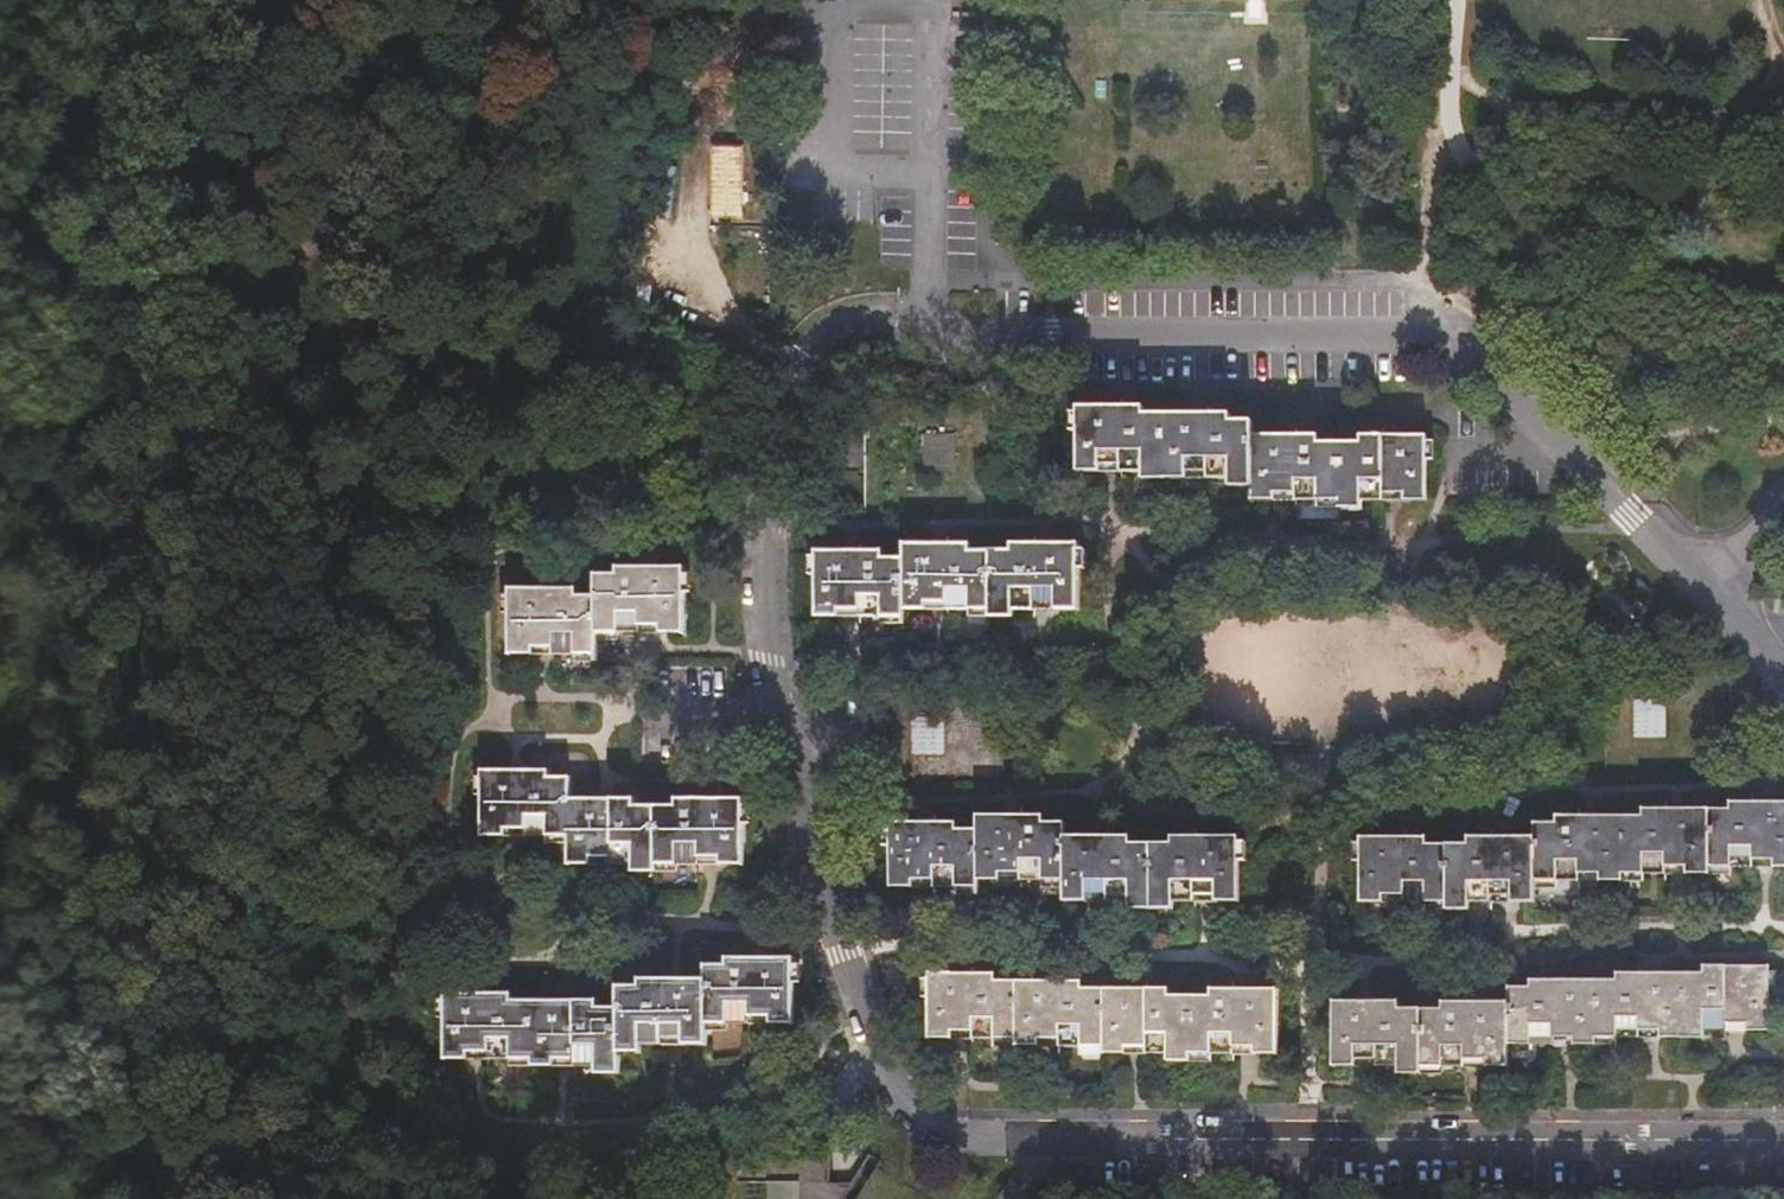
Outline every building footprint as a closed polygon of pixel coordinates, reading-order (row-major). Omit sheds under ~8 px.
[(713,223),(743,223),(744,152),(714,152),(713,223)] [(1438,422),(1372,422),(1372,432),(1326,431),(1326,422),(1260,422),(1260,411),(1239,410),(1238,401),(1150,400),(1149,391),(1094,391),(1093,459),(1113,460),(1113,452),(1135,451),(1135,460),(1179,461),(1179,469),(1198,470),(1198,461),(1217,462),(1218,470),(1261,471),(1260,487),(1305,488),(1305,496),(1392,497),(1393,488),(1437,489),(1438,422)] [(1018,493),(1018,438),(1018,429),(1017,397),(869,397),(869,430),(868,461),(867,494),(1018,493)] [(1085,530),(1017,530),(1017,538),(974,538),(974,530),(910,529),(909,545),(888,545),(888,536),(826,536),(824,592),(869,593),(869,601),(913,602),(914,586),(956,586),(956,594),(1043,595),(1043,586),(1065,586),(1064,595),(1084,595),(1085,530)] [(693,556),(626,555),(626,563),(606,563),(606,586),(584,586),(583,578),(516,577),(516,629),(559,630),(559,642),(603,643),(603,620),(648,620),(649,612),(693,612),(693,556)] [(1728,761),(1729,725),(1730,696),(1729,666),(1604,665),(1603,760),(1728,761)] [(889,781),(1007,782),(1007,728),(1007,687),(890,686),(889,781)] [(548,772),(484,772),(482,825),(527,825),(527,836),(570,835),(569,856),(613,855),(613,865),(700,865),(699,855),(744,855),(744,799),(679,799),(679,809),(635,809),(635,799),(569,799),(569,781),(547,780),(548,772)] [(1563,801),(1563,807),(1540,806),(1540,820),(1474,821),(1475,829),(1433,828),(1433,821),(1369,820),(1367,886),(1390,886),(1390,877),(1412,878),(1411,886),(1498,886),(1498,879),(1542,879),(1542,871),(1586,871),(1586,863),(1672,862),(1672,852),(1759,852),(1759,843),(1783,844),(1783,788),(1736,787),(1736,796),(1649,795),(1649,802),(1563,801)] [(1054,804),(988,803),(987,824),(967,824),(967,810),(904,809),(903,861),(948,863),(948,869),(990,870),(991,862),(1034,862),(1034,870),(1077,871),(1077,887),(1098,888),(1098,881),(1121,881),(1121,889),(1205,889),(1206,882),(1228,883),(1227,890),(1249,890),(1249,827),(1183,826),(1183,835),(1143,834),(1143,826),(1076,825),(1076,814),(1054,814),(1054,804)] [(1612,971),(1527,971),(1527,976),(1506,976),(1506,991),(1441,991),(1441,999),(1399,998),(1399,991),(1335,990),(1334,1057),(1356,1057),(1357,1049),(1378,1049),(1378,1059),(1464,1059),(1463,1049),(1506,1049),(1506,1035),(1550,1035),(1550,1028),(1636,1029),(1636,1020),(1721,1020),(1721,1012),(1765,1012),(1764,956),(1700,955),(1700,962),(1613,962),(1612,971)] [(499,991),(449,991),(450,1058),(534,1060),(533,1068),(621,1068),(622,1047),(709,1048),(709,1027),(794,1027),(794,962),(715,962),(715,971),(702,971),(702,982),(694,982),(630,982),(630,991),(610,991),(609,1001),(609,1009),(587,1008),(588,1001),(512,1001),(500,1001),(499,991)] [(1001,967),(953,967),(953,1024),(998,1025),(998,1035),(1084,1035),(1084,1041),(1171,1043),(1171,1053),(1240,1054),(1240,1044),(1282,1044),(1282,981),(1217,981),(1216,990),(1174,990),(1174,980),(1086,980),(1086,973),(1002,973),(1001,967)] [(850,1150),(819,1150),(734,1151),(734,1198),(921,1198),(872,1170),(876,1160),(862,1153),(858,1161),(850,1156),(850,1150)]
